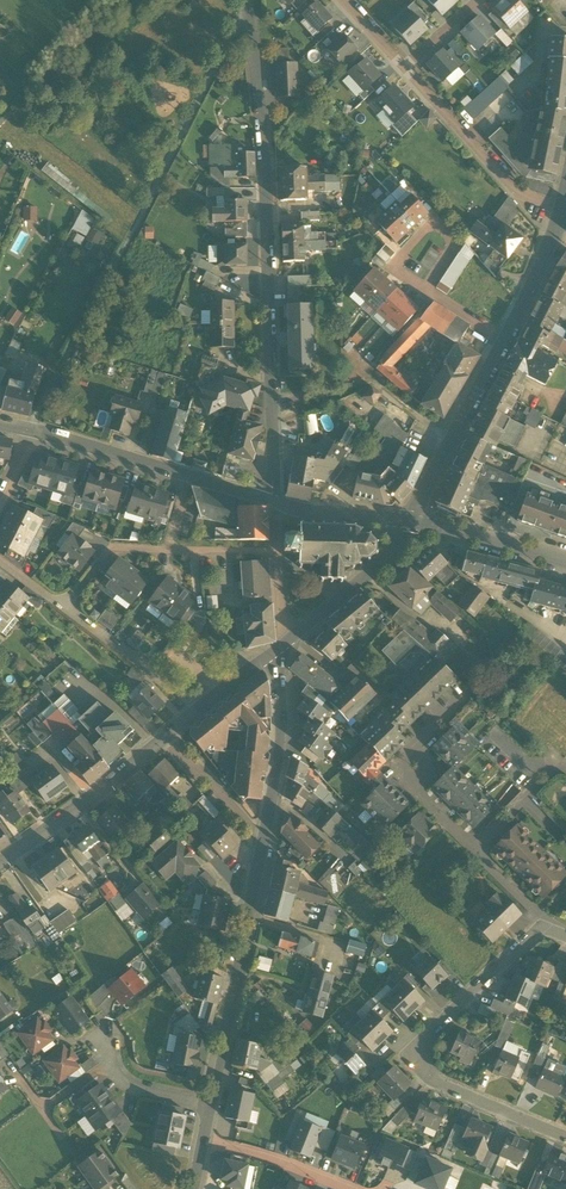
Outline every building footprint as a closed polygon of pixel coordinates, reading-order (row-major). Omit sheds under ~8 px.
[(296,10),(308,0),(295,0),(291,4),(296,10)] [(441,15),(458,0),(427,0),(441,15)] [(509,28),(526,12),(519,4),(515,0),(504,0),(493,11),(508,27),(509,28)] [(314,27),(318,32),(331,19),(316,3),(303,15),(306,18),(314,27)] [(412,13),(422,24),(428,19),(413,3),(407,8),(412,13)] [(502,32),(508,27),(493,11),(488,16),(501,30),(502,32)] [(394,29),(409,45),(426,29),(422,24),(412,13),(394,29)] [(477,50),(483,45),(489,39),(495,34),(479,17),(461,33),(477,50)] [(314,27),(306,18),(301,23),(309,32),(314,27)] [(314,37),(319,43),(334,29),(329,24),(314,37)] [(502,32),(501,30),(495,35),(506,48),(512,42),(502,32)] [(337,60),(340,64),(356,50),(343,35),(327,50),(331,54),(331,57),(333,60),(337,60)] [(550,63),(565,65),(565,39),(550,37),(547,59),(550,60),(550,63)] [(275,50),(276,65),(289,65),(288,49),(275,50)] [(427,64),(443,82),(458,68),(450,59),(442,50),(427,64)] [(458,68),(464,75),(470,70),(455,54),(450,59),(458,68)] [(520,58),(528,67),(533,62),(525,54),(520,58)] [(350,75),(364,91),(369,86),(380,76),(365,60),(350,75)] [(510,67),(518,76),(523,72),(515,63),(510,67)] [(550,63),(548,77),(565,79),(565,65),(550,63)] [(296,64),(289,65),(276,65),(278,97),(298,96),(296,64)] [(500,76),(509,85),(513,81),(505,72),(500,76)] [(548,77),(544,110),(565,114),(565,79),(548,77)] [(495,81),(479,95),(464,110),(473,120),(489,106),(505,92),(495,81)] [(359,96),(364,101),(374,91),(369,86),(364,91),(359,96)] [(407,112),(412,108),(393,87),(376,102),(377,102),(373,106),(379,113),(383,110),(394,123),(395,123),(407,112)] [(565,122),(565,114),(544,110),(541,109),(536,133),(535,138),(535,139),(561,144),(565,122)] [(419,121),(427,129),(438,118),(430,110),(419,121)] [(417,123),(407,112),(395,123),(394,123),(391,126),(402,138),(417,123)] [(521,135),(531,137),(532,132),(533,125),(529,124),(530,119),(524,118),(521,135)] [(490,139),(525,177),(531,169),(529,168),(535,139),(535,138),(531,137),(521,135),(517,150),(500,131),(490,139)] [(555,173),(561,144),(535,139),(529,168),(531,169),(555,173)] [(210,158),(210,169),(218,168),(218,146),(209,146),(210,158)] [(224,146),(224,167),(238,167),(237,154),(238,154),(237,146),(224,146)] [(238,167),(238,178),(255,178),(254,154),(238,154),(237,154),(238,167)] [(16,160),(10,155),(5,161),(11,167),(16,160)] [(79,188),(48,163),(41,172),(72,196),(77,190),(79,188)] [(238,178),(238,167),(224,167),(224,168),(225,178),(229,178),(238,178)] [(224,168),(218,168),(210,169),(210,177),(225,189),(230,188),(229,178),(225,178),(224,168)] [(279,169),(280,185),(306,184),(306,179),(305,168),(296,168),(288,168),(279,169)] [(324,184),(324,190),(340,190),(340,176),(324,177),(324,184)] [(306,190),(306,184),(280,185),(280,201),(307,200),(306,190)] [(407,193),(415,201),(420,196),(409,184),(404,189),(407,193)] [(216,197),(224,197),(224,189),(206,189),(206,197),(216,197)] [(77,190),(72,196),(108,224),(112,218),(77,190)] [(397,203),(416,224),(427,214),(415,201),(407,193),(397,203)] [(504,204),(511,210),(516,205),(508,196),(502,201),(505,203),(504,204)] [(216,197),(216,210),(226,210),(226,201),(224,201),(224,197),(216,197)] [(212,210),(212,223),(224,223),(225,223),(246,223),(246,201),(226,201),(226,210),(216,210),(212,210)] [(397,203),(386,212),(406,233),(416,224),(397,203)] [(503,204),(491,220),(491,221),(501,228),(503,225),(506,228),(517,214),(511,210),(504,204),(503,204)] [(37,208),(23,207),(23,222),(37,222),(37,208)] [(95,221),(82,210),(72,230),(86,237),(90,229),(95,221)] [(302,213),(302,221),(320,220),(320,212),(302,213)] [(395,243),(406,233),(386,212),(376,222),(395,243)] [(494,237),(501,228),(491,221),(491,220),(489,219),(484,225),(478,221),(476,224),(494,237)] [(225,237),(247,238),(247,223),(246,223),(225,223),(225,237)] [(282,244),(303,243),(303,234),(303,224),(282,225),(282,244)] [(487,246),(494,237),(476,224),(470,233),(487,246)] [(521,239),(506,228),(503,225),(501,228),(494,237),(487,246),(494,250),(506,260),(521,239)] [(145,227),(145,240),(153,240),(153,227),(145,227)] [(103,235),(90,229),(85,241),(98,247),(103,235)] [(85,238),(77,234),(69,248),(77,252),(85,238)] [(324,234),(303,234),(303,243),(325,243),(324,234)] [(325,243),(325,250),(337,249),(337,242),(325,243)] [(304,262),(303,251),(303,243),(282,244),(283,262),(304,262)] [(217,263),(216,246),(208,247),(208,263),(217,263)] [(217,266),(226,266),(225,246),(216,246),(217,263),(217,266)] [(246,246),(225,246),(226,266),(247,266),(246,246)] [(381,250),(390,259),(395,254),(386,246),(381,250)] [(376,255),(386,264),(390,259),(381,250),(376,255)] [(500,269),(506,260),(494,250),(487,260),(499,269),(500,269)] [(199,262),(199,263),(201,259),(202,256),(194,253),(191,260),(199,262)] [(559,305),(565,292),(565,253),(555,270),(552,275),(541,296),(559,305)] [(459,254),(455,259),(465,266),(469,260),(459,254)] [(197,267),(206,272),(210,274),(214,266),(208,263),(201,259),(199,263),(199,262),(197,267)] [(462,272),(465,266),(455,259),(451,265),(462,272)] [(483,264),(495,278),(501,270),(500,269),(499,269),(487,260),(483,264)] [(458,278),(462,272),(451,265),(447,271),(458,278)] [(354,291),(365,301),(384,280),(373,270),(354,291)] [(454,284),(458,278),(447,271),(444,277),(454,284)] [(202,281),(204,283),(216,289),(220,279),(210,274),(206,272),(202,281)] [(301,307),(301,287),(304,287),(311,286),(311,276),(287,278),(287,288),(288,307),(301,307)] [(450,289),(454,284),(444,277),(440,283),(450,289)] [(395,290),(384,280),(365,301),(376,311),(395,290)] [(211,298),(216,289),(204,283),(200,292),(211,298)] [(436,288),(446,295),(450,289),(440,283),(436,288)] [(376,311),(387,321),(406,300),(395,290),(376,311)] [(521,335),(517,343),(535,351),(536,349),(538,345),(555,354),(557,350),(562,340),(550,333),(554,326),(558,317),(563,308),(559,305),(541,296),(527,324),(521,335)] [(418,310),(406,300),(387,321),(398,331),(418,310)] [(211,312),(211,325),(233,325),(233,302),(211,302),(211,312)] [(176,314),(189,320),(193,310),(181,304),(176,314)] [(433,304),(419,320),(428,326),(457,345),(457,344),(458,344),(461,339),(469,327),(452,316),(433,304)] [(287,307),(288,371),(313,370),(311,306),(301,307),(288,307),(287,307)] [(13,308),(4,320),(13,327),(22,314),(13,308)] [(201,325),(211,325),(211,312),(201,312),(201,325)] [(391,350),(382,361),(390,368),(428,326),(419,320),(391,350)] [(196,333),(211,333),(211,325),(201,325),(196,325),(196,333)] [(233,348),(233,325),(211,325),(211,333),(210,348),(233,348)] [(562,340),(565,331),(565,330),(565,331),(557,327),(557,328),(554,326),(550,333),(562,340)] [(473,349),(467,346),(468,344),(461,339),(458,344),(457,344),(457,345),(444,365),(420,405),(443,419),(467,378),(479,357),(471,352),(473,349)] [(561,353),(565,343),(565,342),(562,340),(557,350),(561,353)] [(6,355),(12,358),(19,345),(12,341),(6,355)] [(517,343),(504,365),(524,376),(544,386),(557,362),(556,362),(535,351),(517,343)] [(199,385),(202,391),(217,383),(213,377),(215,370),(216,370),(218,360),(210,357),(203,355),(200,365),(201,365),(196,384),(199,385)] [(416,389),(390,368),(382,361),(377,369),(409,397),(416,389)] [(497,379),(492,389),(515,401),(522,387),(519,385),(524,376),(504,365),(497,379)] [(25,383),(21,392),(32,395),(42,370),(32,366),(25,383)] [(158,373),(157,378),(149,375),(144,393),(152,395),(152,393),(159,395),(165,375),(158,373)] [(9,380),(7,389),(21,392),(25,383),(9,380)] [(202,391),(206,399),(204,405),(209,414),(225,405),(239,410),(248,412),(252,396),(254,389),(248,387),(228,381),(228,382),(222,380),(217,383),(202,391)] [(249,385),(248,387),(254,389),(252,396),(256,397),(259,388),(249,385)] [(363,398),(373,406),(381,395),(371,387),(363,398)] [(28,416),(32,395),(21,392),(7,389),(2,410),(28,416)] [(492,389),(482,408),(502,417),(506,409),(510,411),(515,401),(492,389)] [(112,432),(128,436),(132,421),(136,422),(141,405),(118,398),(116,405),(113,405),(110,415),(117,417),(112,432)] [(169,409),(177,411),(179,403),(171,401),(169,409)] [(163,459),(173,463),(174,461),(177,451),(182,434),(188,415),(177,411),(169,409),(166,408),(152,456),(163,459)] [(482,408),(474,424),(476,427),(476,429),(499,441),(509,420),(502,417),(482,408)] [(524,423),(535,429),(542,415),(532,409),(524,423)] [(245,423),(248,412),(239,410),(237,421),(245,423)] [(61,419),(50,416),(48,422),(59,425),(61,419)] [(374,431),(381,436),(383,434),(384,435),(391,425),(393,422),(384,416),(374,431)] [(316,433),(314,417),(304,418),(306,435),(316,433)] [(504,443),(515,447),(526,427),(509,420),(499,441),(504,443)] [(262,427),(245,423),(237,421),(228,455),(252,462),(262,427)] [(193,435),(200,437),(204,424),(197,422),(193,435)] [(474,424),(468,436),(491,446),(495,448),(499,441),(476,429),(476,427),(474,424)] [(383,434),(381,436),(385,438),(400,448),(401,448),(407,436),(391,425),(384,435),(383,434)] [(109,430),(103,428),(100,438),(106,440),(109,430)] [(487,458),(489,451),(491,446),(468,436),(461,449),(468,453),(469,451),(485,457),(487,458)] [(380,446),(396,457),(400,448),(385,438),(380,446)] [(0,459),(9,460),(13,442),(0,439),(0,459)] [(348,462),(346,461),(334,453),(329,462),(336,464),(336,465),(341,470),(342,470),(346,465),(352,470),(367,451),(361,446),(348,462)] [(495,448),(491,446),(489,451),(507,458),(508,454),(495,448)] [(338,447),(334,453),(346,461),(350,455),(338,447)] [(401,448),(400,448),(396,457),(392,465),(399,469),(396,475),(412,490),(426,461),(401,448)] [(461,449),(456,459),(463,460),(464,457),(481,465),(485,457),(469,451),(468,453),(461,449)] [(184,453),(177,451),(174,461),(181,463),(184,453)] [(314,480),(316,481),(320,460),(313,459),(313,458),(310,457),(310,459),(294,456),(290,476),(314,480)] [(34,484),(53,490),(62,463),(43,457),(39,471),(34,469),(33,473),(30,483),(34,484)] [(456,459),(450,471),(474,483),(481,465),(464,457),(463,460),(456,459)] [(519,458),(514,470),(525,475),(529,463),(519,458)] [(329,462),(320,460),(316,481),(325,482),(336,465),(336,464),(329,462)] [(191,468),(203,472),(205,465),(194,461),(191,468)] [(77,467),(62,463),(53,490),(65,494),(69,495),(72,484),(77,467)] [(335,478),(341,470),(336,465),(325,482),(332,486),(335,478)] [(389,469),(396,475),(399,469),(392,465),(389,469)] [(516,501),(522,482),(508,476),(481,465),(474,483),(475,483),(516,501)] [(376,483),(383,490),(396,475),(389,469),(388,469),(378,481),(379,481),(376,483)] [(522,482),(525,475),(514,470),(511,469),(508,476),(522,482)] [(30,492),(33,487),(34,484),(30,483),(33,473),(25,470),(17,485),(30,492)] [(475,483),(474,483),(450,471),(449,471),(435,503),(461,515),(475,483)] [(99,504),(107,476),(91,472),(87,485),(83,499),(84,499),(99,504)] [(382,505),(390,496),(383,490),(376,483),(379,481),(378,481),(376,479),(357,475),(352,498),(382,505)] [(412,490),(396,475),(383,490),(390,496),(399,504),(412,490)] [(123,481),(107,476),(99,504),(115,509),(118,499),(122,486),(123,481)] [(286,497),(309,501),(310,501),(311,492),(314,480),(290,476),(286,497)] [(80,483),(79,487),(74,504),(82,506),(84,499),(83,499),(87,485),(80,483)] [(461,515),(469,519),(477,501),(488,502),(512,513),(516,501),(475,483),(461,515)] [(73,507),(74,504),(79,487),(72,484),(69,495),(65,494),(62,504),(73,507)] [(129,513),(145,518),(153,490),(137,485),(136,490),(131,504),(129,513)] [(118,499),(125,502),(129,488),(122,486),(118,499)] [(201,519),(240,528),(238,508),(250,508),(251,503),(191,486),(194,495),(201,519)] [(136,490),(129,488),(125,502),(131,504),(136,490)] [(50,500),(62,504),(65,494),(53,490),(50,500)] [(168,495),(153,490),(145,518),(160,522),(161,518),(167,499),(168,495)] [(529,492),(528,497),(546,503),(547,498),(529,492)] [(546,503),(528,497),(524,496),(524,497),(516,523),(516,524),(519,525),(531,528),(533,527),(549,532),(550,534),(565,539),(565,509),(546,503)] [(96,513),(99,504),(84,499),(82,506),(81,508),(96,513)] [(161,518),(169,520),(174,502),(167,499),(161,518)] [(99,504),(96,513),(112,518),(115,509),(99,504)] [(13,507),(5,524),(32,538),(39,524),(41,521),(32,516),(13,507)] [(48,529),(49,529),(56,516),(36,508),(32,516),(41,521),(39,524),(48,529)] [(240,541),(269,541),(267,508),(250,508),(238,508),(240,528),(240,532),(240,541)] [(141,530),(145,518),(129,513),(126,512),(123,519),(135,523),(133,528),(141,530)] [(72,536),(77,540),(86,529),(73,523),(64,534),(70,539),(72,536)] [(339,583),(341,584),(341,581),(342,581),(342,580),(345,580),(345,579),(354,572),(353,569),(354,568),(354,567),(358,565),(360,566),(361,565),(359,564),(360,560),(367,560),(368,562),(370,562),(369,560),(375,554),(377,555),(378,553),(376,552),(376,544),(378,544),(377,542),(375,542),(370,536),(370,534),(368,534),(368,536),(361,535),(361,531),(363,530),(362,529),(360,530),(355,528),(356,526),(354,525),(354,527),(345,527),(345,524),(343,524),(343,526),(335,526),(335,524),(333,524),(333,526),(324,526),(324,523),(322,523),(322,526),(314,525),(314,523),(312,523),(312,525),(303,525),(303,523),(301,523),(301,525),(300,525),(300,527),(297,526),(297,528),(300,529),(299,535),(297,535),(297,536),(287,536),(284,536),(284,553),(292,554),(292,555),(299,556),(298,562),(296,562),(296,564),(298,564),(298,566),(300,566),(299,568),(301,568),(302,566),(310,566),(310,569),(312,569),(312,566),(320,566),(320,577),(317,577),(317,579),(318,579),(320,579),(320,580),(320,583),(322,583),(323,580),(330,581),(330,583),(332,583),(332,581),(339,581),(339,583)] [(32,538),(5,524),(0,533),(0,544),(8,548),(23,556),(23,555),(28,557),(30,552),(35,554),(41,542),(32,538)] [(32,538),(41,542),(48,529),(39,524),(32,538)] [(565,539),(550,534),(549,532),(533,527),(531,528),(519,525),(565,539)] [(215,540),(240,541),(240,532),(216,530),(215,540)] [(132,532),(129,541),(137,541),(139,534),(132,532)] [(70,539),(64,534),(55,546),(61,550),(70,539)] [(58,555),(80,571),(94,553),(87,548),(89,546),(81,541),(80,542),(77,540),(72,536),(70,539),(61,550),(58,555)] [(4,556),(22,569),(28,557),(23,555),(23,556),(8,548),(4,556)] [(427,583),(434,576),(446,565),(431,548),(412,566),(427,583)] [(461,572),(480,577),(482,577),(487,558),(466,553),(461,572)] [(99,570),(106,576),(115,564),(108,558),(99,570)] [(480,578),(514,587),(519,567),(487,558),(482,577),(480,577),(480,578)] [(110,589),(117,594),(134,571),(119,559),(115,564),(106,576),(112,580),(107,587),(110,589)] [(250,599),(254,599),(267,598),(271,598),(269,575),(268,561),(261,561),(242,562),(244,599),(250,599)] [(454,573),(446,565),(434,576),(446,589),(451,584),(458,578),(453,573),(454,573)] [(519,567),(514,587),(532,592),(529,603),(565,612),(565,589),(538,581),(540,572),(519,567)] [(389,587),(411,609),(426,595),(431,600),(437,593),(409,568),(400,577),(389,587)] [(148,581),(134,571),(117,594),(126,601),(130,595),(135,599),(137,596),(138,597),(143,591),(142,590),(148,581)] [(150,602),(163,612),(180,589),(167,579),(150,602)] [(0,589),(0,606),(12,617),(26,600),(27,600),(21,595),(6,582),(0,589)] [(458,606),(474,618),(489,598),(474,586),(458,606)] [(26,600),(37,608),(43,600),(27,587),(21,595),(27,600),(26,600)] [(113,600),(117,594),(110,589),(106,595),(113,600)] [(193,599),(180,589),(163,612),(176,622),(176,621),(184,627),(188,621),(195,611),(188,606),(193,599)] [(361,592),(346,605),(363,623),(378,610),(364,596),(361,592)] [(432,603),(452,621),(460,613),(437,593),(431,600),(430,601),(432,603)] [(117,594),(113,600),(126,610),(131,604),(126,601),(117,594)] [(130,595),(126,601),(131,604),(135,599),(130,595)] [(426,595),(411,609),(420,615),(432,603),(430,601),(431,600),(426,595)] [(206,597),(207,610),(218,609),(217,596),(206,597)] [(267,605),(267,598),(254,599),(254,607),(267,605)] [(158,620),(163,612),(150,602),(144,610),(158,620)] [(271,605),(267,605),(254,607),(251,607),(250,607),(251,616),(243,617),(246,650),(274,643),(272,605),(271,605)] [(341,641),(363,623),(346,605),(324,622),(328,627),(341,641)] [(12,617),(0,606),(0,631),(12,617),(13,618),(14,618),(12,617)] [(97,621),(110,631),(120,619),(107,609),(97,621)] [(396,623),(423,647),(431,638),(431,637),(426,630),(413,619),(406,616),(400,610),(391,619),(396,623)] [(188,621),(200,630),(205,624),(203,611),(195,611),(188,621)] [(163,612),(158,620),(171,629),(176,622),(163,612)] [(0,634),(2,635),(16,619),(14,618),(13,618),(12,617),(0,631),(0,633),(1,633),(0,634)] [(521,634),(527,638),(535,628),(529,623),(521,634)] [(346,646),(341,641),(328,627),(311,645),(331,661),(346,646)] [(565,672),(565,655),(535,628),(527,638),(565,672)] [(432,657),(434,658),(449,641),(437,630),(431,637),(431,638),(423,647),(433,656),(432,657)] [(127,644),(135,650),(145,637),(137,631),(127,644)] [(389,698),(394,704),(412,722),(457,678),(453,675),(442,665),(434,658),(432,657),(431,656),(431,655),(403,631),(381,652),(396,667),(410,654),(421,654),(425,658),(425,669),(420,673),(419,672),(413,672),(413,680),(406,686),(404,684),(389,698)] [(434,658),(442,665),(456,648),(449,641),(434,658)] [(208,652),(209,660),(224,659),(223,650),(208,652)] [(325,699),(329,703),(343,691),(337,685),(337,683),(302,655),(290,669),(290,670),(325,699)] [(128,675),(140,684),(145,677),(133,668),(128,675)] [(267,731),(269,732),(271,732),(269,689),(265,676),(262,671),(237,690),(239,693),(267,731)] [(358,676),(343,691),(329,703),(347,722),(352,718),(376,695),(358,676)] [(42,681),(36,687),(46,698),(53,692),(42,681)] [(128,697),(132,701),(145,690),(141,685),(128,697)] [(306,699),(312,703),(319,694),(307,685),(300,695),(306,699)] [(138,708),(147,719),(148,719),(163,705),(147,688),(145,690),(132,701),(135,706),(138,708)] [(245,752),(225,750),(228,730),(228,729),(227,729),(227,725),(252,729),(251,740),(262,742),(263,734),(264,734),(267,731),(239,693),(232,699),(231,704),(226,704),(222,703),(221,707),(216,712),(215,717),(210,716),(206,716),(205,720),(200,725),(200,730),(194,729),(190,729),(189,736),(203,753),(206,750),(206,749),(213,749),(213,751),(213,757),(221,758),(220,765),(228,766),(227,776),(224,779),(243,802),(247,799),(261,800),(263,784),(264,784),(265,777),(264,775),(266,773),(267,762),(268,762),(269,755),(267,752),(265,751),(264,751),(260,751),(260,747),(250,746),(248,758),(244,758),(245,752)] [(312,703),(320,708),(326,700),(319,694),(312,703)] [(64,695),(54,704),(68,720),(77,712),(78,710),(64,695)] [(310,719),(311,718),(322,727),(323,727),(330,716),(320,708),(312,703),(306,699),(298,710),(310,719)] [(73,725),(72,726),(84,739),(86,741),(93,748),(99,754),(97,755),(108,767),(123,753),(117,746),(114,743),(116,740),(119,744),(133,731),(115,713),(110,717),(106,720),(104,718),(108,715),(97,703),(81,717),(73,725)] [(38,716),(43,722),(58,710),(52,704),(38,716)] [(394,704),(389,709),(407,727),(412,722),(394,704)] [(128,713),(143,728),(150,721),(148,719),(147,719),(138,708),(136,710),(134,707),(128,713)] [(398,735),(407,727),(389,709),(360,737),(368,746),(369,745),(384,761),(384,762),(405,742),(398,735)] [(53,734),(55,733),(55,732),(67,721),(58,710),(43,722),(53,734)] [(68,720),(73,725),(81,717),(77,712),(68,720)] [(322,727),(311,718),(310,719),(303,729),(306,732),(307,731),(327,746),(335,736),(323,727),(322,727)] [(73,752),(78,748),(86,741),(84,739),(72,726),(67,721),(55,732),(55,733),(73,752)] [(42,743),(53,734),(43,722),(33,732),(33,733),(42,743)] [(228,729),(228,730),(247,733),(245,752),(244,758),(248,758),(250,746),(260,747),(260,751),(264,751),(265,751),(267,752),(271,748),(269,746),(269,741),(264,734),(263,734),(262,742),(251,740),(252,729),(227,725),(227,729),(228,729)] [(432,748),(452,768),(452,767),(454,768),(473,749),(452,728),(432,748)] [(331,749),(327,746),(307,731),(306,732),(299,742),(305,747),(320,758),(323,760),(331,749)] [(28,737),(37,748),(42,743),(33,733),(28,737)] [(93,748),(86,741),(78,748),(85,756),(87,755),(89,757),(75,769),(89,786),(109,769),(108,767),(97,755),(99,754),(93,748)] [(375,770),(384,761),(369,745),(368,746),(369,746),(351,763),(365,778),(366,779),(375,770)] [(301,753),(315,764),(320,758),(305,747),(301,753)] [(294,782),(301,787),(304,778),(308,768),(290,758),(285,777),(294,782)] [(8,768),(16,778),(27,769),(20,760),(8,768)] [(147,776),(162,791),(166,788),(179,775),(164,760),(147,776)] [(31,784),(45,802),(67,786),(53,767),(35,780),(31,783),(31,784)] [(494,808),(454,768),(452,767),(452,768),(432,787),(474,828),(494,808)] [(18,793),(24,789),(16,778),(8,768),(1,773),(12,787),(13,786),(18,793)] [(35,780),(27,769),(16,778),(24,789),(31,784),(31,783),(35,780)] [(369,786),(370,785),(380,775),(375,770),(366,779),(365,778),(363,781),(369,786)] [(136,800),(144,793),(153,785),(140,771),(123,785),(136,800)] [(385,781),(380,775),(370,785),(375,790),(376,791),(385,781)] [(311,781),(304,778),(301,787),(310,792),(313,794),(318,785),(311,781)] [(380,822),(386,828),(409,805),(385,781),(376,791),(375,790),(361,804),(367,810),(373,810),(380,817),(380,822)] [(300,808),(306,798),(310,792),(301,787),(294,782),(284,798),(289,801),(300,808)] [(144,793),(160,811),(169,802),(153,785),(144,793)] [(313,794),(322,802),(328,795),(318,785),(313,794)] [(170,801),(173,804),(177,800),(166,788),(162,791),(162,792),(170,801)] [(313,794),(310,792),(306,798),(317,806),(322,802),(313,794)] [(1,805),(8,799),(4,793),(0,796),(0,804),(1,805)] [(8,799),(1,805),(0,806),(0,807),(3,811),(13,825),(29,813),(16,794),(8,799)] [(339,805),(328,795),(322,802),(323,803),(324,803),(331,810),(333,811),(339,805)] [(173,804),(182,815),(183,814),(191,807),(181,796),(177,800),(173,804)] [(197,801),(214,820),(220,814),(204,796),(197,801)] [(128,824),(124,819),(114,807),(97,820),(106,831),(112,838),(118,833),(128,824)] [(342,819),(333,811),(331,810),(317,825),(331,837),(340,827),(345,831),(349,826),(342,819)] [(414,851),(415,852),(423,844),(436,831),(419,814),(398,835),(414,851)] [(304,857),(306,859),(318,847),(305,833),(307,831),(296,820),(294,821),(290,817),(284,816),(281,833),(293,846),(304,857)] [(217,854),(222,860),(238,845),(217,821),(216,822),(217,823),(210,830),(209,828),(200,835),(206,842),(217,854)] [(146,829),(151,835),(160,828),(154,822),(146,829)] [(349,854),(361,864),(375,849),(374,848),(349,826),(345,831),(359,844),(349,854)] [(493,849),(518,874),(542,850),(517,826),(509,834),(509,838),(505,841),(502,841),(493,849)] [(78,848),(83,854),(88,850),(96,843),(99,842),(87,827),(72,838),(72,839),(78,848)] [(145,841),(155,852),(170,839),(160,828),(151,835),(145,841)] [(8,844),(0,832),(0,849),(8,844)] [(63,843),(71,853),(78,848),(72,839),(72,838),(71,837),(63,843)] [(176,872),(183,880),(197,868),(198,867),(191,858),(189,858),(185,853),(185,851),(177,842),(152,864),(161,875),(171,867),(176,872)] [(198,850),(209,862),(217,854),(206,842),(198,850)] [(93,857),(96,862),(105,855),(96,843),(88,850),(92,856),(93,857)] [(408,858),(414,865),(429,850),(423,844),(415,852),(414,851),(408,858)] [(288,850),(299,861),(304,857),(293,846),(288,850)] [(78,848),(71,853),(81,866),(87,862),(93,857),(92,856),(88,850),(83,854),(78,848)] [(32,869),(49,892),(76,872),(59,849),(32,869)] [(542,850),(518,874),(543,898),(551,890),(551,886),(554,883),(558,883),(565,875),(565,874),(542,850)] [(111,863),(105,855),(96,862),(102,869),(111,863)] [(271,889),(293,895),(296,884),(297,884),(300,874),(289,863),(277,860),(271,889)] [(87,862),(81,866),(86,874),(92,870),(92,869),(87,862)] [(171,867),(161,875),(166,881),(176,872),(171,867)] [(188,886),(197,878),(202,874),(197,868),(183,880),(188,886)] [(92,870),(86,874),(91,880),(96,876),(92,870)] [(336,882),(341,877),(333,870),(322,883),(335,895),(342,888),(336,882)] [(204,873),(202,874),(197,878),(207,890),(216,883),(206,872),(204,873)] [(108,903),(119,894),(110,881),(98,890),(108,903)] [(328,893),(297,884),(296,884),(293,895),(293,896),(294,896),(324,905),(328,893)] [(129,900),(143,888),(141,885),(126,898),(129,900)] [(129,900),(142,916),(150,909),(147,907),(154,900),(143,888),(129,900)] [(287,922),(294,896),(293,896),(293,895),(271,889),(270,889),(263,915),(286,922),(287,922)] [(491,907),(489,909),(506,927),(519,915),(498,893),(487,903),(491,907)] [(8,900),(34,936),(41,930),(35,922),(38,920),(39,919),(31,908),(28,910),(16,894),(8,900)] [(108,903),(115,912),(126,903),(119,894),(108,903)] [(201,911),(204,896),(195,894),(192,909),(201,911)] [(204,896),(201,911),(226,916),(228,906),(225,906),(226,900),(204,896)] [(159,905),(154,900),(147,907),(150,909),(142,916),(145,918),(159,905)] [(134,913),(126,903),(115,912),(122,922),(134,913)] [(323,923),(334,926),(339,909),(328,906),(325,916),(323,921),(324,921),(323,923)] [(492,942),(506,927),(489,909),(474,923),(492,942)] [(68,910),(50,923),(50,924),(58,935),(76,922),(68,910)] [(224,926),(226,916),(201,911),(197,926),(220,931),(221,926),(224,926)] [(38,920),(44,928),(50,924),(50,923),(44,915),(39,919),(38,920)] [(156,927),(162,935),(173,924),(167,917),(156,927)] [(3,925),(12,939),(19,935),(10,921),(3,925)] [(318,931),(332,935),(334,926),(323,923),(320,922),(318,931)] [(58,935),(50,924),(44,928),(52,939),(58,935)] [(278,947),(315,958),(319,944),(282,933),(278,947)] [(209,947),(214,955),(226,947),(220,939),(209,947)] [(363,957),(366,946),(349,940),(346,952),(363,957)] [(273,961),(259,956),(255,969),(269,973),(273,961)] [(427,983),(432,989),(432,988),(445,976),(435,965),(427,957),(417,966),(417,973),(427,983)] [(532,958),(524,979),(535,984),(544,988),(553,967),(532,958)] [(445,976),(450,981),(455,976),(441,960),(435,965),(445,976)] [(560,982),(565,970),(565,967),(565,965),(558,962),(551,979),(560,982)] [(166,982),(178,998),(188,991),(171,969),(161,976),(166,982)] [(112,992),(122,1005),(141,989),(144,986),(136,977),(131,971),(110,989),(109,990),(112,992)] [(203,1002),(209,1004),(217,1006),(224,979),(201,973),(194,999),(203,1002)] [(304,1012),(322,1017),(332,978),(314,973),(304,1012)] [(59,974),(51,979),(56,985),(63,980),(59,974)] [(403,980),(413,990),(418,985),(408,974),(402,979),(403,980)] [(524,1007),(535,984),(524,979),(515,975),(505,999),(524,1007)] [(403,980),(392,991),(413,1012),(424,1001),(413,990),(403,980)] [(422,989),(432,999),(437,993),(432,988),(432,989),(427,983),(422,989)] [(95,992),(90,997),(98,1008),(112,992),(109,990),(110,989),(105,984),(95,992)] [(565,987),(559,984),(553,998),(560,1001),(565,987)] [(403,1022),(413,1012),(392,991),(382,1000),(382,1001),(392,1011),(403,1022)] [(12,1011),(6,1002),(0,994),(0,1020),(12,1011)] [(101,1012),(98,1008),(90,997),(84,1002),(95,1016),(101,1012)] [(11,999),(6,1002),(12,1011),(16,1008),(16,1007),(11,999)] [(66,1026),(72,1033),(87,1022),(70,999),(62,1005),(64,1008),(57,1013),(60,1018),(60,1021),(63,1025),(66,1026)] [(492,1000),(489,1007),(497,1011),(501,1013),(504,1005),(492,1000)] [(377,1006),(386,1016),(392,1011),(382,1001),(377,1006)] [(198,1019),(201,1020),(205,1021),(209,1004),(203,1002),(198,1019)] [(372,1011),(381,1021),(386,1016),(377,1006),(373,1002),(368,1007),(372,1011)] [(212,1024),(217,1006),(209,1004),(205,1021),(212,1024)] [(493,1020),(497,1011),(489,1007),(482,1004),(478,1013),(493,1020)] [(372,1011),(361,1020),(382,1042),(392,1032),(381,1021),(372,1011)] [(190,1034),(199,1028),(196,1024),(189,1014),(174,1024),(172,1035),(178,1037),(179,1036),(189,1038),(190,1034)] [(201,1020),(196,1024),(199,1028),(201,1027),(208,1038),(212,1024),(205,1021),(201,1020)] [(372,1052),(382,1042),(361,1020),(351,1030),(351,1031),(361,1040),(372,1052)] [(505,1020),(500,1033),(508,1036),(513,1024),(505,1020)] [(19,1034),(33,1053),(41,1048),(40,1046),(50,1039),(46,1033),(41,1027),(37,1021),(19,1034)] [(44,1024),(41,1027),(46,1033),(49,1031),(44,1024)] [(350,1039),(356,1045),(361,1040),(351,1031),(346,1036),(350,1039)] [(461,1057),(471,1061),(479,1042),(478,1041),(460,1033),(459,1033),(450,1053),(451,1053),(461,1057)] [(495,1046),(502,1049),(506,1041),(508,1036),(500,1033),(495,1046)] [(175,1053),(178,1037),(172,1035),(169,1035),(166,1051),(175,1053)] [(188,1066),(195,1067),(198,1055),(196,1055),(199,1040),(189,1038),(179,1036),(178,1037),(175,1053),(174,1059),(184,1061),(183,1065),(188,1066)] [(51,1040),(50,1039),(40,1046),(41,1048),(51,1040)] [(345,1044),(354,1054),(359,1049),(356,1045),(350,1039),(345,1044)] [(55,1046),(51,1040),(41,1048),(45,1053),(55,1046)] [(266,1085),(272,1092),(284,1083),(281,1080),(295,1070),(291,1065),(282,1054),(270,1064),(258,1059),(260,1045),(237,1041),(232,1066),(255,1070),(266,1085)] [(523,1049),(506,1041),(502,1049),(501,1052),(519,1060),(522,1052),(523,1049)] [(9,1055),(0,1043),(0,1062),(9,1055)] [(334,1054),(355,1076),(365,1066),(354,1054),(345,1044),(334,1054)] [(541,1047),(536,1059),(543,1061),(548,1050),(541,1047)] [(45,1062),(59,1081),(66,1076),(67,1076),(66,1074),(76,1067),(72,1061),(67,1055),(63,1049),(45,1062)] [(282,1054),(291,1065),(297,1061),(288,1049),(282,1054)] [(70,1052),(67,1055),(72,1061),(75,1059),(70,1052)] [(493,1071),(511,1079),(519,1060),(501,1052),(493,1071)] [(529,1056),(522,1052),(519,1060),(511,1079),(518,1082),(529,1056)] [(471,1061),(461,1057),(459,1061),(469,1065),(471,1061)] [(22,1058),(16,1063),(19,1069),(26,1064),(22,1058)] [(91,1058),(80,1066),(85,1073),(97,1065),(91,1058)] [(537,1075),(543,1061),(536,1059),(530,1072),(537,1075)] [(563,1078),(565,1070),(565,1067),(547,1059),(543,1070),(563,1078)] [(301,1066),(297,1061),(291,1065),(295,1070),(301,1066)] [(29,1065),(21,1071),(26,1079),(34,1073),(29,1065)] [(371,1076),(378,1083),(390,1072),(383,1065),(378,1068),(378,1069),(371,1076)] [(66,1076),(71,1084),(85,1073),(80,1066),(77,1068),(67,1076),(66,1076)] [(186,1077),(199,1080),(201,1068),(195,1067),(188,1066),(186,1077)] [(77,1068),(76,1067),(66,1074),(67,1076),(77,1068)] [(393,1099),(394,1100),(404,1090),(410,1084),(394,1068),(390,1072),(378,1083),(393,1099)] [(535,1088),(556,1097),(564,1079),(563,1078),(543,1070),(535,1088)] [(363,1083),(355,1076),(343,1087),(350,1095),(363,1083)] [(240,1077),(237,1084),(251,1089),(253,1082),(240,1077)] [(78,1103),(87,1116),(110,1099),(100,1085),(87,1095),(77,1102),(78,1103)] [(69,1099),(74,1106),(78,1103),(77,1102),(87,1095),(82,1089),(69,1099)] [(248,1123),(254,1095),(231,1090),(225,1118),(236,1121),(248,1123)] [(394,1100),(393,1099),(388,1104),(395,1111),(409,1095),(404,1090),(394,1100)] [(436,1131),(437,1132),(447,1108),(446,1107),(445,1109),(424,1100),(425,1098),(424,1098),(414,1122),(415,1122),(415,1120),(426,1125),(437,1129),(436,1131)] [(120,1112),(110,1099),(87,1116),(97,1129),(110,1119),(120,1112)] [(160,1112),(181,1116),(182,1108),(161,1104),(160,1112)] [(404,1106),(391,1120),(398,1127),(411,1113),(404,1106)] [(110,1119),(124,1138),(131,1123),(121,1110),(120,1112),(110,1119)] [(160,1112),(157,1128),(181,1133),(184,1117),(181,1116),(160,1112)] [(390,1135),(398,1127),(391,1120),(381,1131),(390,1135)] [(471,1120),(463,1138),(471,1142),(482,1147),(482,1146),(490,1128),(471,1120)] [(248,1123),(236,1121),(235,1127),(251,1131),(253,1124),(248,1123)] [(290,1150),(309,1157),(313,1147),(320,1129),(302,1121),(290,1150)] [(433,1138),(436,1131),(437,1129),(426,1125),(423,1133),(433,1138)] [(321,1126),(320,1129),(313,1147),(327,1152),(332,1139),(335,1132),(321,1126)] [(454,1126),(448,1140),(455,1143),(461,1129),(454,1126)] [(178,1149),(181,1133),(157,1128),(153,1144),(174,1148),(178,1149)] [(508,1158),(519,1163),(528,1144),(508,1136),(500,1155),(508,1158)] [(339,1141),(332,1159),(353,1168),(362,1146),(340,1137),(339,1141)] [(458,1150),(466,1153),(471,1142),(463,1138),(458,1150)] [(332,1159),(339,1141),(332,1139),(327,1152),(324,1157),(331,1160),(332,1159)] [(386,1140),(377,1162),(393,1169),(395,1165),(399,1167),(400,1164),(401,1165),(407,1149),(386,1140)] [(451,1152),(455,1143),(448,1140),(444,1150),(451,1152)] [(482,1147),(471,1142),(466,1153),(481,1159),(482,1160),(485,1152),(486,1150),(484,1147),(482,1146),(482,1147)] [(152,1151),(173,1155),(174,1148),(153,1144),(152,1151)] [(417,1154),(407,1149),(401,1165),(400,1164),(399,1167),(410,1171),(417,1154)] [(94,1188),(100,1188),(106,1185),(112,1181),(118,1176),(100,1151),(93,1156),(88,1159),(79,1166),(78,1167),(94,1188)] [(559,1156),(551,1153),(552,1152),(551,1151),(542,1172),(541,1175),(542,1175),(542,1174),(545,1175),(565,1184),(565,1159),(559,1156)] [(479,1164),(486,1168),(492,1155),(485,1152),(482,1160),(481,1159),(479,1164)] [(75,1160),(79,1166),(88,1159),(86,1157),(84,1154),(75,1160)] [(499,1158),(492,1155),(486,1168),(493,1171),(495,1166),(499,1158)] [(499,1158),(495,1166),(503,1169),(508,1158),(500,1155),(499,1158)] [(415,1184),(427,1188),(442,1188),(443,1187),(447,1176),(450,1170),(426,1158),(415,1184)] [(241,1188),(242,1188),(247,1166),(225,1161),(221,1179),(228,1181),(227,1186),(241,1188)] [(247,1166),(242,1188),(250,1188),(254,1167),(247,1166)] [(495,1166),(493,1171),(490,1177),(498,1181),(503,1169),(495,1166)] [(484,1174),(490,1177),(493,1171),(486,1168),(484,1174)] [(542,1172),(536,1169),(528,1188),(539,1188),(545,1175),(542,1174),(542,1175),(541,1175),(542,1172)] [(127,1188),(136,1188),(125,1174),(125,1175),(122,1182),(127,1188)] [(447,1176),(443,1187),(447,1188),(455,1188),(458,1181),(447,1176)]
